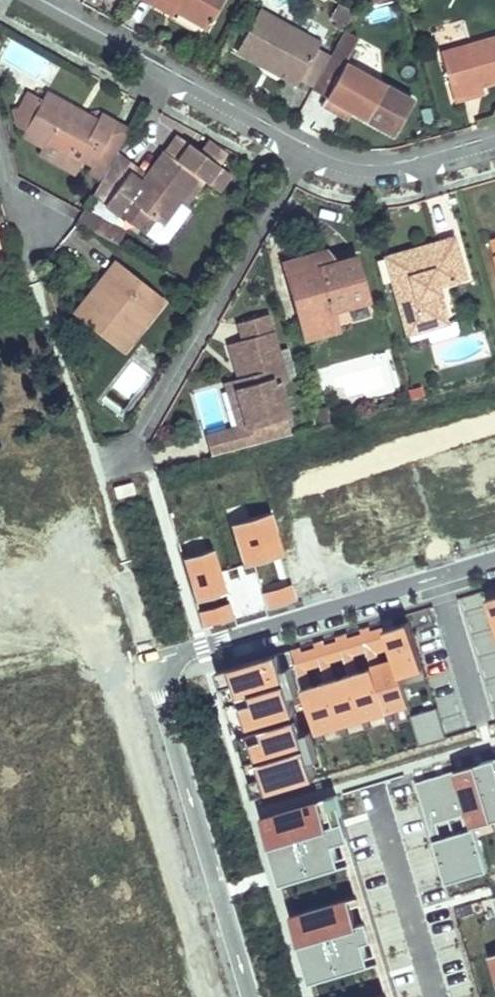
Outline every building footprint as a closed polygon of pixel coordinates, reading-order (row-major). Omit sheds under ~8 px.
[(152,5),(169,15),(172,11),(174,5),(165,0),(155,0),(152,5)] [(174,5),(172,11),(206,30),(223,0),(165,0),(174,5)] [(347,26),(355,10),(339,2),(331,18),(347,26)] [(386,5),(366,12),(371,25),(391,18),(386,5)] [(258,12),(235,52),(265,67),(268,66),(284,75),(284,78),(296,84),(298,80),(315,49),(317,45),(258,12)] [(326,97),(324,99),(394,137),(412,101),(342,62),(356,38),(344,31),(312,89),(326,97)] [(494,81),(494,37),(440,52),(456,100),(482,93),(479,85),(494,81)] [(315,49),(298,80),(311,87),(328,56),(315,49)] [(42,102),(27,132),(24,136),(46,149),(41,155),(64,169),(77,147),(90,154),(94,149),(110,157),(127,128),(102,115),(99,120),(48,92),(42,102)] [(11,137),(27,132),(42,102),(28,94),(21,107),(4,112),(11,137)] [(170,136),(160,153),(170,160),(181,143),(170,136)] [(221,151),(206,140),(197,154),(213,164),(221,151)] [(197,154),(181,143),(170,160),(160,153),(144,175),(116,157),(92,201),(119,218),(128,203),(154,220),(162,226),(177,203),(185,208),(202,182),(211,188),(217,192),(228,174),(213,164),(197,154)] [(77,147),(64,169),(73,174),(80,161),(91,167),(87,175),(98,181),(110,157),(94,149),(90,154),(77,147)] [(128,203),(119,218),(145,234),(154,220),(128,203)] [(177,203),(162,226),(176,234),(190,212),(185,208),(177,203)] [(85,211),(77,225),(116,245),(124,231),(85,211)] [(323,249),(280,261),(304,341),(335,332),(330,313),(365,303),(353,260),(335,265),(323,249)] [(395,289),(386,291),(403,354),(453,339),(443,301),(447,300),(445,293),(458,289),(448,250),(389,266),(395,289)] [(380,269),(386,291),(395,289),(389,266),(380,269)] [(74,323),(114,357),(157,305),(117,271),(104,285),(111,291),(97,307),(91,302),(74,323)] [(104,285),(91,302),(97,307),(111,291),(104,285)] [(157,305),(114,357),(121,362),(164,310),(157,305)] [(244,342),(236,345),(247,386),(242,388),(236,389),(248,431),(286,420),(289,419),(279,385),(287,383),(268,317),(239,325),(244,342)] [(247,386),(236,345),(231,346),(240,379),(242,388),(247,386)] [(236,389),(242,388),(240,379),(222,384),(234,427),(204,436),(210,457),(290,437),(286,420),(248,431),(236,389)] [(484,590),(494,638),(494,587),(484,590)] [(316,725),(406,706),(398,670),(418,666),(409,623),(363,632),(371,668),(307,682),(316,725)] [(419,741),(442,739),(439,710),(417,712),(419,741)]
